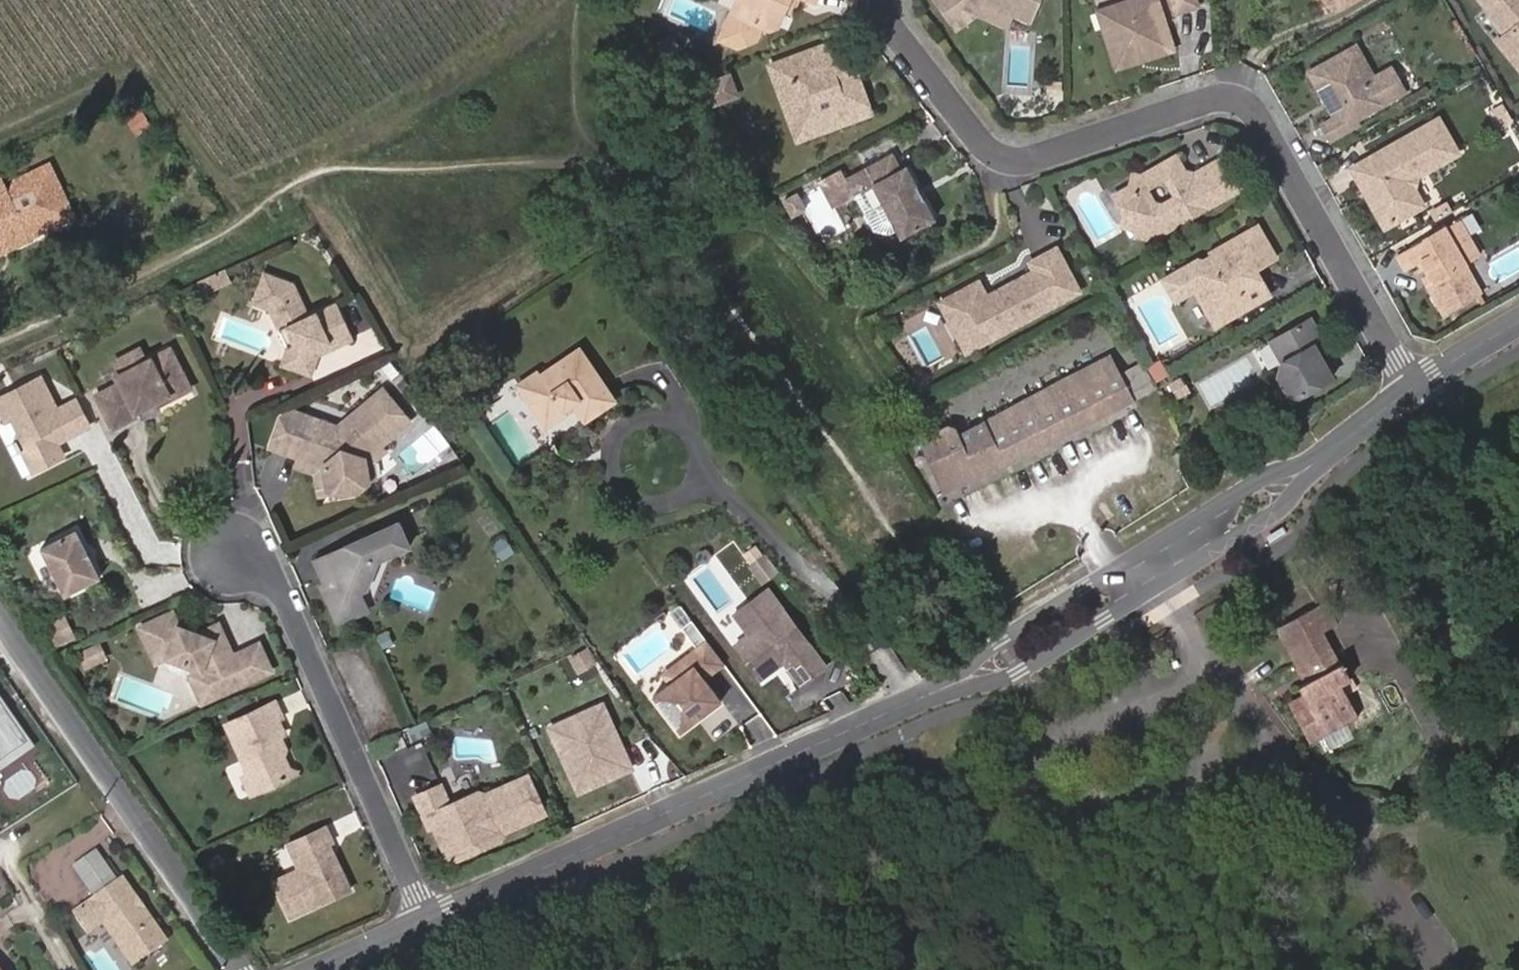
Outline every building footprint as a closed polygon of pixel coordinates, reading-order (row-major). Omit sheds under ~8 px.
[(724,6),(704,0),(670,0),(667,11),(718,26),(724,6)] [(781,16),(786,3),(794,6),(808,12),(813,0),(735,0),(727,19),(715,47),(732,54),(750,47),(757,33),(765,37),(774,32),(781,16)] [(931,1),(948,23),(948,24),(962,13),(977,19),(983,6),(1011,18),(1030,26),(1041,0),(933,0),(931,1)] [(1155,0),(1140,0),(1113,9),(1118,25),(1103,30),(1117,71),(1173,51),(1155,0)] [(1193,0),(1171,0),(1176,14),(1196,7),(1193,0)] [(1493,18),(1505,33),(1496,41),(1518,70),(1518,0),(1478,0),(1493,18)] [(789,19),(794,6),(786,3),(781,16),(789,19)] [(1005,31),(1011,18),(983,6),(977,19),(1005,31)] [(1118,25),(1113,9),(1098,15),(1103,30),(1118,25)] [(956,35),(977,19),(962,13),(948,24),(956,35)] [(1307,73),(1324,103),(1329,100),(1333,108),(1328,110),(1333,120),(1321,127),(1329,142),(1360,124),(1358,119),(1405,91),(1391,66),(1374,77),(1356,46),(1307,73)] [(844,83),(824,64),(820,51),(783,64),(788,78),(783,83),(786,106),(798,126),(805,123),(812,140),(866,118),(852,79),(844,83)] [(1358,119),(1360,124),(1422,89),(1405,59),(1391,66),(1405,91),(1358,119)] [(783,83),(788,78),(783,64),(764,71),(794,147),(812,140),(805,123),(798,126),(786,106),(783,83)] [(709,113),(732,103),(725,85),(720,86),(726,101),(707,108),(709,113)] [(707,108),(726,101),(720,86),(701,94),(707,108)] [(1329,100),(1324,103),(1328,110),(1333,108),(1329,100)] [(1413,187),(1416,176),(1457,152),(1439,119),(1350,171),(1363,194),(1370,193),(1372,198),(1369,204),(1383,228),(1422,205),(1413,187)] [(907,193),(912,190),(901,170),(896,173),(889,158),(845,181),(839,170),(818,181),(831,206),(854,195),(873,229),(889,233),(891,231),(897,242),(930,224),(919,204),(915,207),(907,193)] [(1132,179),(1128,190),(1133,194),(1132,200),(1118,207),(1120,211),(1132,233),(1137,243),(1152,246),(1169,236),(1169,231),(1186,222),(1190,224),(1239,196),(1224,169),(1209,178),(1205,172),(1191,179),(1189,184),(1184,183),(1185,177),(1175,159),(1141,179),(1132,179)] [(1209,178),(1224,169),(1221,163),(1205,172),(1209,178)] [(10,252),(12,251),(16,240),(28,233),(34,239),(35,240),(35,234),(68,219),(56,194),(56,181),(50,166),(13,183),(16,199),(12,202),(0,178),(0,247),(10,252)] [(56,194),(68,219),(73,217),(56,181),(56,194)] [(919,204),(912,190),(907,193),(915,207),(919,204)] [(1133,194),(1128,190),(1113,198),(1118,207),(1132,200),(1133,194)] [(796,193),(782,200),(791,216),(804,208),(796,193)] [(1132,233),(1120,211),(1114,227),(1132,233)] [(1459,221),(1397,257),(1404,269),(1420,259),(1429,275),(1423,279),(1442,312),(1478,291),(1461,262),(1477,253),(1459,221)] [(1169,231),(1169,236),(1190,224),(1186,222),(1169,231)] [(1252,289),(1248,282),(1249,278),(1255,275),(1276,262),(1257,230),(1210,257),(1217,269),(1198,264),(1176,277),(1186,294),(1195,296),(1216,332),(1270,301),(1262,287),(1258,286),(1252,289)] [(16,240),(12,251),(35,240),(34,239),(28,233),(16,240)] [(10,252),(0,247),(0,256),(10,252)] [(979,349),(1079,297),(1057,254),(1031,268),(1035,277),(1000,295),(1002,299),(989,306),(986,302),(979,287),(940,307),(950,325),(963,318),(979,349)] [(225,281),(220,270),(206,276),(212,287),(225,281)] [(263,272),(251,303),(268,309),(286,349),(280,364),(309,375),(317,356),(351,339),(334,303),(307,316),(292,283),(263,272)] [(1262,287),(1255,275),(1249,278),(1248,282),(1252,289),(1258,286),(1262,287)] [(212,287),(206,276),(197,280),(203,291),(212,287)] [(1186,294),(1176,277),(1162,285),(1176,308),(1195,296),(1186,294)] [(1002,299),(1000,295),(986,302),(989,306),(1002,299)] [(979,349),(963,318),(950,325),(966,356),(979,349)] [(1311,322),(1271,345),(1282,366),(1279,380),(1293,405),(1333,382),(1320,359),(1314,357),(1310,350),(1314,348),(1318,335),(1311,322)] [(139,346),(110,360),(117,375),(146,360),(139,346)] [(584,422),(615,400),(579,348),(541,374),(538,371),(517,386),(545,428),(565,414),(561,409),(571,403),(584,422)] [(1320,359),(1314,348),(1310,350),(1314,357),(1320,359)] [(117,375),(115,375),(119,383),(95,395),(111,428),(136,417),(133,412),(152,403),(153,406),(188,388),(169,349),(146,360),(117,375)] [(945,496),(1138,405),(1136,402),(1157,392),(1157,391),(1156,390),(1156,391),(1155,391),(1154,391),(1154,390),(1153,390),(1153,389),(1153,388),(1153,387),(1154,386),(1145,370),(1125,379),(1116,359),(958,433),(952,423),(918,442),(945,496)] [(32,471),(58,458),(51,445),(56,443),(88,427),(74,400),(57,409),(41,377),(0,398),(0,412),(4,421),(10,418),(16,430),(12,432),(32,471)] [(1188,398),(1181,385),(1171,391),(1178,404),(1188,398)] [(279,417),(269,447),(297,457),(322,466),(327,493),(345,494),(360,488),(367,478),(365,459),(380,446),(409,421),(382,389),(335,427),(291,411),(279,417)] [(56,443),(51,445),(58,458),(62,456),(56,443)] [(385,452),(380,446),(365,459),(367,478),(375,477),(373,462),(385,452)] [(297,457),(294,466),(314,473),(318,495),(327,493),(322,466),(297,457)] [(396,522),(313,561),(323,583),(320,584),(337,623),(365,610),(357,591),(364,588),(374,560),(407,545),(396,522)] [(75,530),(39,548),(64,596),(99,578),(75,530)] [(824,667),(767,589),(733,614),(748,635),(734,645),(759,679),(773,668),(782,662),(799,686),(824,667)] [(1349,679),(1323,631),(1337,623),(1326,602),(1278,628),(1307,683),(1300,687),(1304,696),(1291,703),(1306,731),(1321,723),(1326,732),(1357,715),(1341,683),(1349,679)] [(61,614),(46,620),(57,643),(71,637),(61,614)] [(171,614),(138,630),(155,665),(199,672),(212,700),(270,673),(257,646),(231,658),(226,648),(196,636),(178,630),(171,614)] [(217,626),(196,636),(226,648),(217,626)] [(677,732),(718,702),(702,680),(722,665),(704,641),(683,656),(684,657),(691,666),(666,684),(650,696),(677,732)] [(84,668),(103,660),(98,649),(79,657),(84,668)] [(595,664),(587,651),(573,661),(582,673),(595,664)] [(666,684),(691,666),(684,657),(660,675),(666,684)] [(199,672),(187,678),(199,705),(212,700),(199,672)] [(629,767),(601,703),(582,711),(588,723),(554,738),(564,762),(569,760),(581,788),(629,767)] [(27,737),(6,706),(2,709),(0,706),(0,756),(27,737)] [(272,706),(224,729),(248,780),(255,796),(289,780),(286,773),(281,762),(276,751),(270,750),(268,744),(277,740),(282,737),(275,722),(279,720),(272,706)] [(554,738),(588,723),(582,711),(548,726),(554,738)] [(1326,732),(1321,723),(1306,731),(1311,740),(1326,732)] [(31,743),(27,737),(0,756),(0,760),(2,763),(31,743)] [(276,751),(281,762),(283,754),(277,740),(268,744),(270,750),(276,751)] [(426,745),(408,753),(421,782),(439,773),(426,745)] [(581,788),(569,760),(564,762),(576,790),(581,788)] [(440,786),(414,797),(428,828),(432,826),(445,856),(453,859),(499,840),(501,833),(543,814),(526,776),(484,795),(478,792),(448,805),(440,786)] [(248,780),(241,783),(248,799),(255,796),(248,780)] [(294,873),(268,885),(285,922),(350,892),(336,863),(330,861),(324,848),(328,846),(333,844),(326,828),(282,848),(294,873)] [(336,863),(328,846),(324,848),(330,861),(336,863)] [(92,902),(106,923),(136,965),(170,942),(147,909),(141,908),(137,901),(140,899),(127,879),(121,883),(99,851),(75,867),(97,899),(92,902)] [(217,861),(209,866),(218,879),(226,873),(217,861)] [(141,908),(147,909),(140,899),(137,901),(141,908)] [(91,934),(106,923),(92,902),(77,912),(91,934)]
